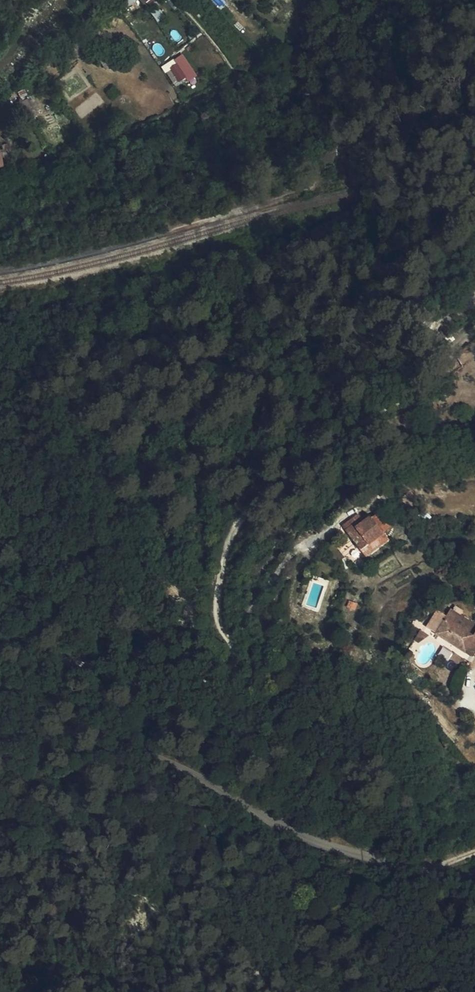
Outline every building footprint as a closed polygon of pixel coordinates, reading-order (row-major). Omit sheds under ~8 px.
[(167,73),(177,85),(180,82),(171,70),(167,73)] [(29,116),(37,111),(29,97),(21,102),(29,116)] [(367,515),(378,530),(384,525),(374,510),(367,515)] [(335,522),(338,527),(347,521),(350,525),(357,520),(350,511),(335,522)] [(353,549),(378,532),(379,531),(378,530),(367,515),(366,514),(357,520),(350,525),(347,521),(338,527),(353,549)] [(357,554),(381,537),(378,532),(353,549),(357,554)] [(451,652),(468,637),(452,620),(457,614),(450,607),(429,627),(451,652)] [(473,643),(468,637),(451,652),(457,658),(473,643)]
